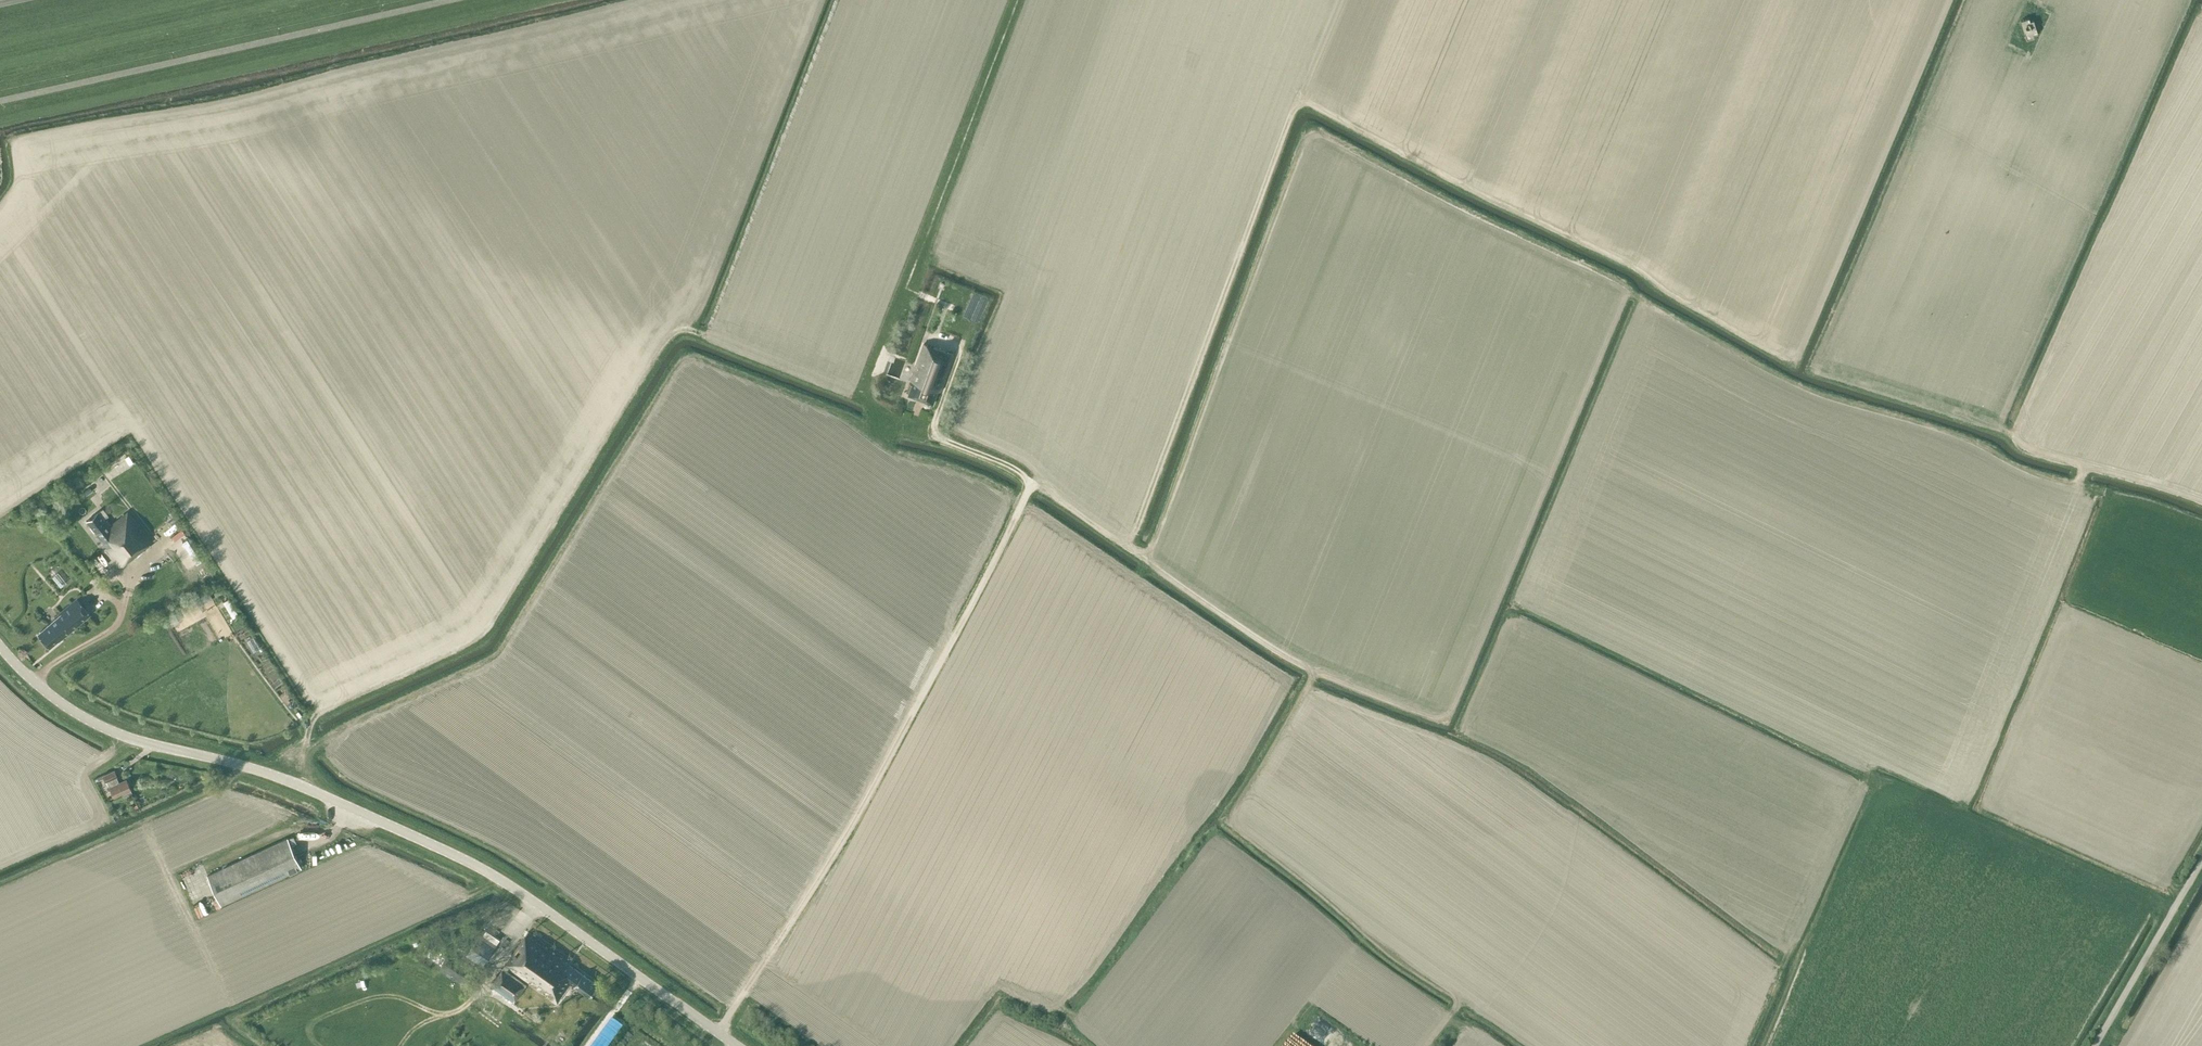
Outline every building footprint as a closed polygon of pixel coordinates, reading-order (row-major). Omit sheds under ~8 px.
[(2029,18),(2021,20),(2027,41),(2034,39),(2033,36),(2037,35),(2033,21),(2030,22),(2029,18)] [(908,395),(933,403),(938,389),(941,390),(954,354),(923,343),(909,383),(912,384),(908,395)] [(86,520),(96,533),(107,524),(103,519),(108,515),(103,508),(86,520)] [(107,524),(96,533),(106,547),(105,548),(119,566),(151,541),(127,510),(108,525),(107,524)] [(61,613),(37,633),(49,647),(60,638),(61,639),(90,614),(76,598),(60,612),(61,613)] [(233,598),(226,601),(235,618),(241,615),(233,598)] [(113,796),(121,793),(123,796),(132,792),(126,779),(119,782),(116,776),(117,775),(114,769),(102,775),(105,781),(106,781),(113,796)] [(208,875),(221,904),(302,867),(288,837),(208,875)] [(463,956),(481,968),(497,944),(479,932),(475,937),(477,938),(468,952),(466,951),(463,956)] [(529,932),(491,985),(515,1001),(528,983),(557,1003),(571,983),(589,996),(597,984),(567,963),(569,960),(529,932)] [(443,960),(427,949),(422,956),(438,967),(443,960)] [(487,996),(481,1005),(493,1012),(498,1003),(487,996)]
